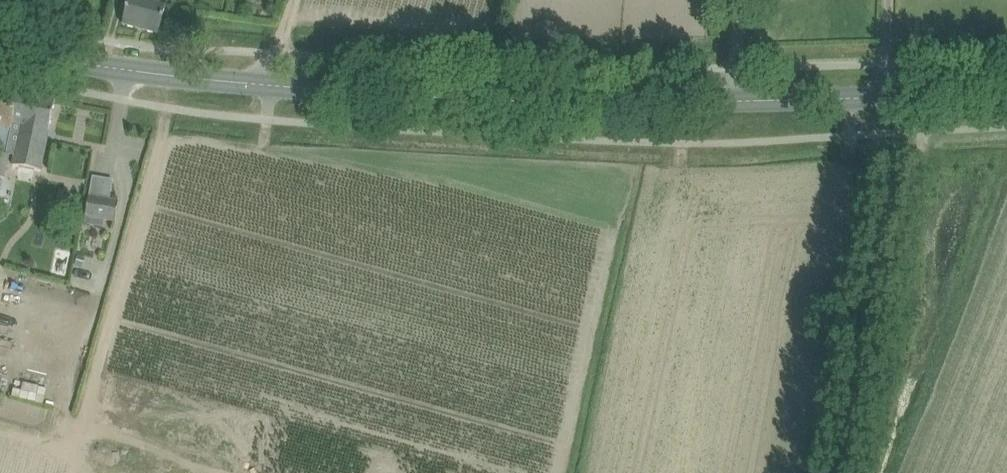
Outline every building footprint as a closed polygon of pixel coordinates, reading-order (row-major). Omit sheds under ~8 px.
[(128,6),(123,25),(159,35),(168,3),(155,0),(130,0),(128,6)] [(14,119),(20,92),(0,88),(0,127),(12,129),(14,119)] [(56,100),(20,92),(14,119),(23,121),(13,165),(41,171),(49,131),(50,131),(56,100)] [(4,178),(6,178),(11,154),(0,151),(0,196),(1,197),(4,178)] [(90,196),(86,217),(115,222),(120,201),(90,196)] [(79,254),(76,264),(83,266),(86,256),(79,254)]
